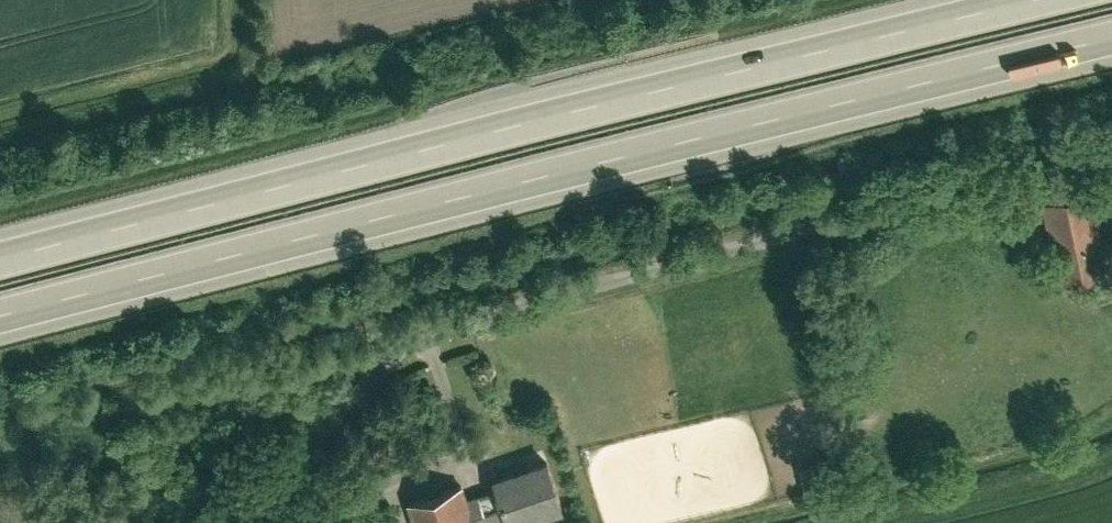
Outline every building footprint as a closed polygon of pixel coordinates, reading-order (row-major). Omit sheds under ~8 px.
[(1093,198),(1042,206),(1055,291),(1106,283),(1093,198)] [(412,522),(539,522),(566,515),(549,458),(492,475),(496,489),(470,497),(465,482),(405,500),(412,522)]
